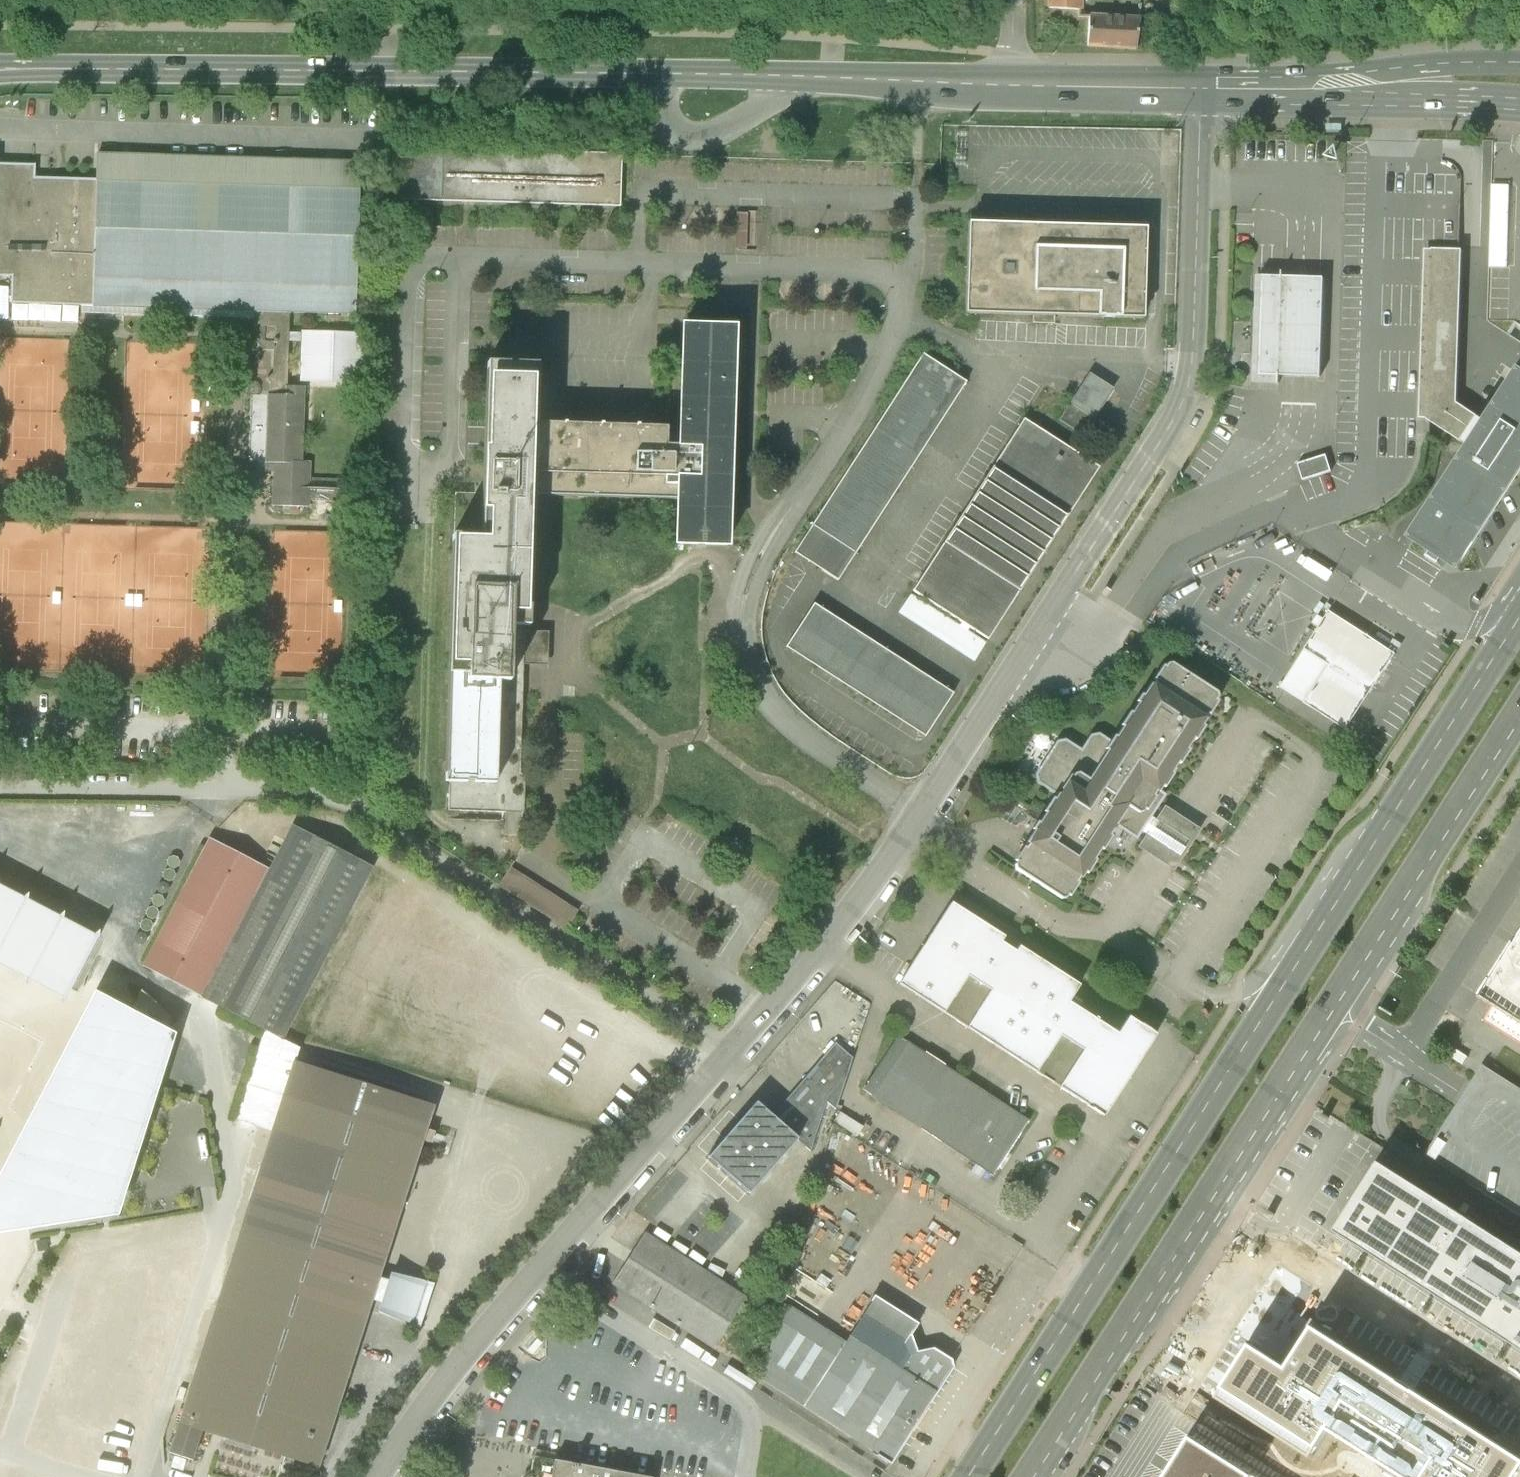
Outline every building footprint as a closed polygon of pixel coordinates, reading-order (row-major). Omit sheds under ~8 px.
[(1048,8),(1080,9),(1080,0),(1048,0),(1048,8)] [(1136,18),(1090,16),(1089,46),(1135,49),(1136,18)] [(392,148),(390,201),(619,208),(620,155),(392,148)] [(360,162),(100,154),(100,178),(97,307),(94,313),(355,320),(360,162)] [(100,178),(36,176),(36,163),(0,162),(0,272),(17,272),(16,306),(97,307),(100,178)] [(1494,182),(1493,265),(1509,265),(1511,183),(1494,182)] [(757,209),(737,210),(739,248),(759,247),(757,209)] [(966,220),(963,313),(1140,320),(1143,227),(966,220)] [(1460,444),(1477,418),(1456,405),(1460,251),(1429,251),(1424,420),(1460,444)] [(1263,277),(1260,375),(1269,375),(1303,376),(1322,376),(1324,279),(1305,278),(1263,277)] [(446,538),(440,813),(517,815),(521,652),(524,510),(670,513),(669,546),(724,547),(728,345),(729,324),(673,323),(670,430),(523,426),(524,380),(478,378),(476,480),(475,539),(446,538)] [(364,333),(300,332),(299,383),(308,383),(363,384),(364,333)] [(922,354),(793,552),(836,580),(965,382),(922,354)] [(1407,539),(1455,571),(1519,472),(1519,372),(1517,370),(1483,422),(1477,418),(1460,444),(1467,448),(1407,539)] [(1099,418),(1116,385),(1090,371),(1065,418),(1081,426),(1085,419),(1078,415),(1081,408),(1099,418)] [(285,395),(252,394),(249,471),(274,472),(273,507),(311,509),(312,500),(340,502),(341,480),(312,479),(312,461),(305,460),(308,383),(299,383),(285,382),(285,395)] [(1023,418),(897,614),(973,662),(1098,467),(1023,418)] [(1328,455),(1299,464),(1305,481),(1333,472),(1328,455)] [(812,605),(784,649),(923,738),(951,694),(812,605)] [(1397,654),(1331,611),(1284,686),(1350,729),(1397,654)] [(1028,836),(1008,867),(1064,903),(1112,830),(1132,843),(1148,818),(1161,798),(1163,795),(1157,791),(1218,699),(1163,663),(1111,743),(1091,730),(1079,749),(1058,736),(1029,780),(1054,796),(1028,836)] [(1205,822),(1161,798),(1148,818),(1132,843),(1174,866),(1205,822)] [(293,824),(268,869),(203,996),(265,1030),(284,1039),(375,866),(293,824)] [(141,965),(203,996),(268,869),(207,838),(141,965)] [(512,865),(499,886),(566,929),(579,908),(512,865)] [(0,880),(0,965),(67,999),(104,935),(0,880)] [(1006,939),(948,903),(896,986),(1103,1114),(1153,1035),(1124,1017),(1115,1031),(1070,1004),(1081,987),(1018,948),(1014,954),(1002,946),(1006,939)] [(1477,997),(1493,1007),(1489,1012),(1483,1021),(1519,1045),(1519,932),(1477,997)] [(98,993),(90,1010),(0,1182),(0,1236),(121,1217),(163,1088),(180,1033),(98,993)] [(252,1447),(319,1470),(371,1310),(422,1330),(438,1283),(385,1269),(435,1106),(364,1084),(298,1062),(302,1049),(284,1039),(265,1030),(238,1120),(274,1130),(185,1426),(252,1447)] [(897,1036),(860,1094),(993,1175),(1031,1120),(897,1036)] [(756,1103),(708,1158),(749,1194),(796,1140),(809,1151),(825,1103),(835,1110),(852,1059),(835,1044),(771,1116),(756,1103)] [(1484,1065),(1465,1094),(1427,1154),(1432,1158),(1519,1213),(1519,1088),(1484,1065)] [(1379,1162),(1335,1231),(1519,1349),(1519,1252),(1379,1162)] [(643,1233),(612,1283),(713,1349),(746,1298),(643,1233)] [(774,1294),(752,1373),(891,1462),(919,1419),(953,1367),(953,1359),(934,1348),(917,1351),(911,1335),(918,1324),(875,1295),(846,1340),(785,1301),(774,1294)] [(1519,1472),(1519,1458),(1313,1327),(1301,1346),(1287,1367),(1251,1344),(1217,1398),(1312,1458),(1329,1431),(1402,1476),(1517,1476),(1519,1472)] [(1168,1476),(1255,1476),(1193,1438),(1168,1476)] [(657,1473),(538,1451),(536,1462),(533,1472),(528,1476),(656,1476),(657,1473)]
